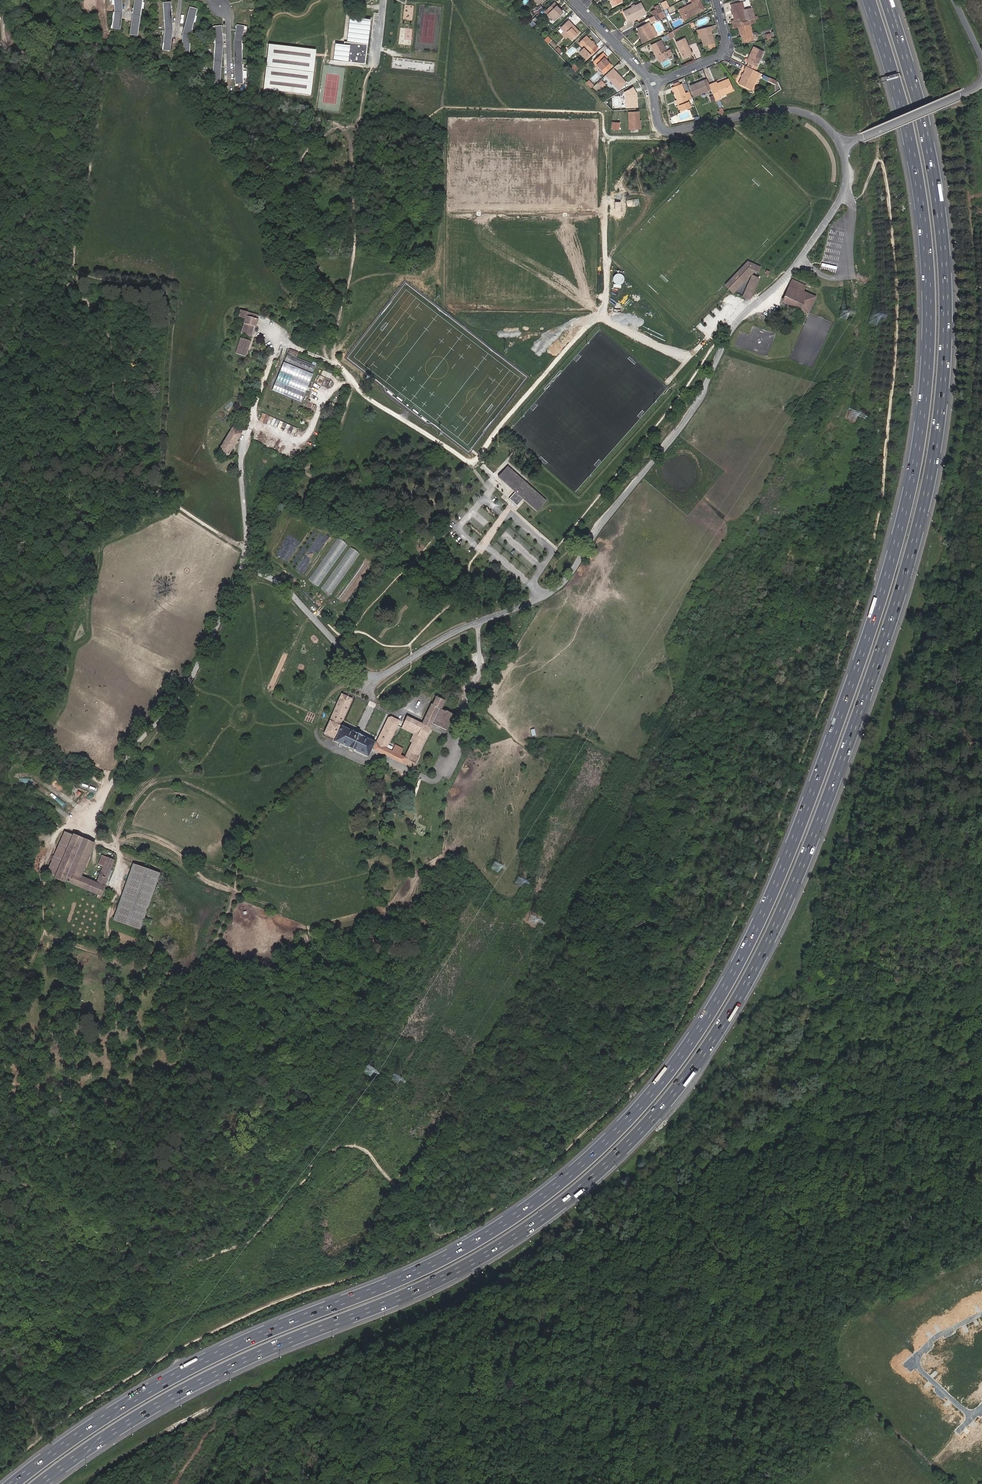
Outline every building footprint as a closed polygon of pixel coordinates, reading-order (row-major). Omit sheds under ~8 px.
[(121,0),(113,0),(114,12),(122,12),(121,0)] [(142,0),(134,0),(132,15),(140,16),(142,0)] [(704,9),(699,0),(690,0),(691,3),(682,8),(686,17),(695,13),(695,14),(704,9)] [(172,30),(170,2),(162,3),(164,30),(172,30)] [(554,21),(562,13),(556,6),(557,5),(554,2),(548,8),(550,10),(547,14),(554,21)] [(638,16),(645,12),(641,2),(623,11),(628,21),(630,20),(638,16)] [(754,16),(752,8),(742,10),(740,2),(730,5),(732,10),(733,10),(733,13),(732,13),(734,20),(732,21),(733,24),(734,24),(750,20),(754,19),(758,18),(757,15),(754,16)] [(190,36),(197,9),(189,7),(182,35),(190,36)] [(660,12),(658,7),(655,9),(652,11),(654,15),(660,12)] [(120,31),(122,12),(114,12),(112,30),(120,31)] [(651,22),(659,18),(659,17),(663,15),(661,12),(660,12),(654,15),(649,18),(651,22)] [(137,36),(140,16),(132,15),(129,35),(137,36)] [(365,64),(370,19),(349,17),(346,42),(344,44),(337,43),(335,60),(365,64)] [(579,33),(568,20),(560,28),(563,31),(568,36),(572,40),(579,33)] [(752,33),(750,24),(751,24),(750,20),(734,24),(735,28),(738,27),(740,35),(742,34),(745,43),(756,40),(756,39),(757,38),(758,37),(758,36),(758,35),(757,34),(756,33),(755,32),(754,32),(752,33)] [(654,37),(646,24),(637,28),(639,32),(644,42),(654,37)] [(241,43),(244,26),(236,25),(233,43),(241,43)] [(223,44),(221,26),(213,27),(215,44),(223,44)] [(713,43),(710,30),(712,30),(711,26),(699,29),(702,38),(703,46),(708,45),(708,48),(714,46),(713,43)] [(170,52),(172,30),(164,30),(162,51),(170,52)] [(188,56),(190,36),(182,35),(180,56),(188,56)] [(586,59),(598,48),(586,36),(578,43),(583,48),(579,51),(586,59)] [(691,55),(687,47),(688,46),(684,38),(676,42),(683,59),(691,55)] [(672,54),(669,49),(666,51),(660,40),(651,45),(659,61),(672,54)] [(242,63),(241,43),(233,43),(234,63),(242,63)] [(221,62),(223,44),(215,44),(213,61),(221,62)] [(310,95),(315,50),(268,45),(263,90),(310,95)] [(756,66),(763,51),(754,47),(746,62),(748,63),(747,67),(755,71),(757,67),(756,66)] [(605,59),(600,54),(593,61),(604,73),(611,66),(605,59)] [(220,82),(221,62),(213,61),(212,81),(220,82)] [(242,84),(242,63),(234,63),(235,85),(242,84)] [(754,81),(759,73),(755,71),(747,67),(738,84),(748,88),(752,80),(754,81)] [(626,83),(612,68),(605,75),(618,90),(626,83)] [(709,85),(706,79),(690,86),(694,96),(710,89),(709,85)] [(733,90),(728,79),(716,84),(714,85),(713,83),(709,85),(710,89),(713,95),(715,100),(719,99),(718,96),(725,94),(733,90)] [(691,99),(688,92),(685,93),(681,84),(679,85),(674,87),(672,88),(677,100),(681,110),(690,107),(687,101),(691,99)] [(637,107),(636,94),(632,88),(624,92),(625,94),(626,107),(637,107)] [(638,129),(638,121),(639,121),(638,112),(628,112),(629,129),(638,129)] [(618,130),(619,122),(610,122),(610,129),(618,130)] [(751,263),(747,261),(744,265),(754,270),(757,271),(759,267),(751,263)] [(751,272),(754,270),(744,265),(743,266),(750,273),(751,272)] [(732,292),(750,273),(743,266),(724,285),(728,289),(732,292)] [(624,279),(624,277),(623,276),(622,274),(620,274),(619,273),(618,273),(616,273),(615,274),(614,275),(613,276),(612,278),(612,280),(613,281),(614,282),(615,283),(616,284),(617,284),(618,284),(620,284),(621,284),(622,283),(623,281),(623,280),(624,279)] [(748,299),(757,280),(751,277),(742,296),(746,298),(748,299)] [(792,283),(782,302),(807,313),(816,294),(792,283)] [(251,336),(258,315),(240,310),(238,316),(245,319),(241,334),(251,336)] [(245,356),(250,342),(240,339),(236,353),(245,356)] [(316,365),(288,353),(285,361),(313,372),(316,365)] [(314,374),(284,362),(272,390),(302,403),(314,374)] [(318,382),(328,386),(331,380),(320,376),(318,382)] [(241,433),(243,429),(235,424),(232,428),(241,433)] [(228,456),(241,433),(232,428),(219,450),(228,456)] [(546,499),(509,466),(499,478),(524,500),(536,511),(546,499)] [(517,506),(523,499),(515,492),(509,499),(517,506)] [(350,547),(323,590),(332,595),(359,553),(350,547)] [(371,749),(376,743),(339,725),(351,699),(341,694),(329,720),(323,734),(335,739),(334,741),(367,757),(371,749)] [(446,730),(453,714),(445,711),(444,711),(440,709),(445,701),(436,697),(431,705),(430,705),(423,720),(432,724),(446,730)] [(376,743),(371,749),(412,769),(418,757),(416,756),(421,747),(417,745),(421,738),(424,739),(425,739),(430,728),(421,724),(406,717),(401,728),(413,734),(410,742),(412,742),(404,757),(400,755),(403,749),(394,745),(391,751),(386,748),(399,721),(391,717),(388,718),(376,743)] [(432,724),(423,720),(421,724),(430,728),(432,724)] [(80,876),(94,844),(65,832),(46,874),(101,896),(114,861),(106,858),(103,867),(96,883),(80,876)] [(103,867),(106,858),(101,855),(98,865),(103,867)] [(139,930),(159,873),(133,864),(113,921),(139,930)]
